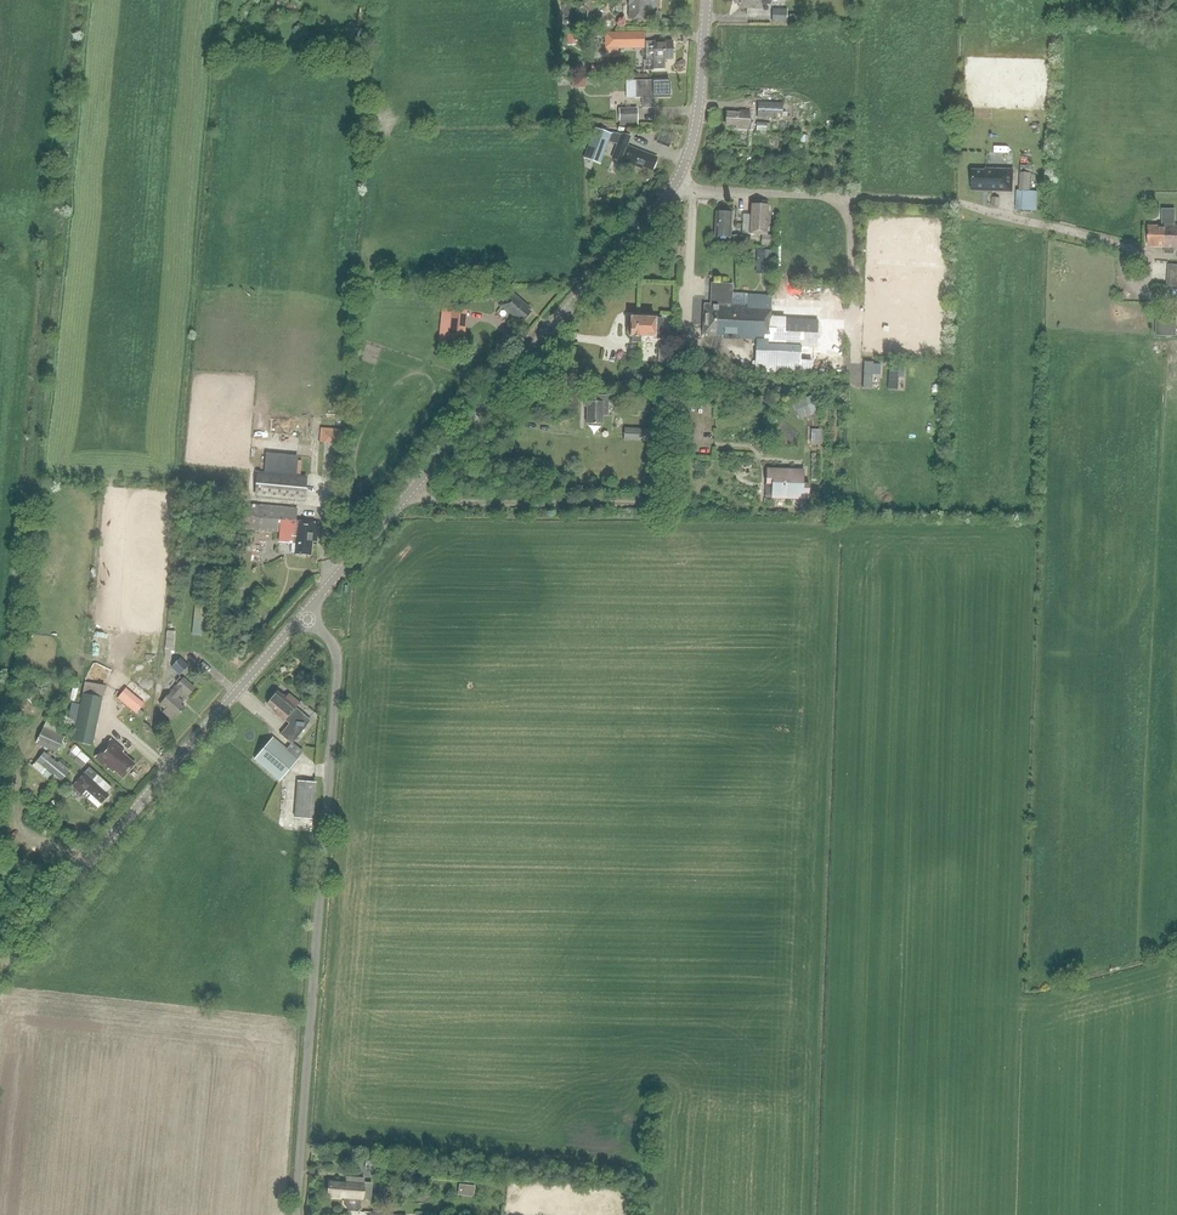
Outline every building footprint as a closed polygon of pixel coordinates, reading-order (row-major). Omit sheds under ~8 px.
[(657,0),(629,0),(629,4),(630,4),(629,18),(646,19),(647,6),(657,6),(657,0)] [(762,4),(769,4),(771,3),(771,0),(735,0),(735,4),(739,4),(739,8),(762,9),(762,4)] [(772,9),(772,22),(786,22),(787,9),(772,9)] [(801,15),(789,14),(788,22),(800,23),(801,15)] [(644,32),(632,32),(623,32),(623,43),(645,42),(644,32)] [(576,35),(567,35),(567,46),(577,46),(576,35)] [(672,59),(672,41),(653,41),(645,41),(646,59),(653,59),(653,69),(664,69),(664,59),(672,59)] [(635,80),(636,98),(642,97),(642,108),(654,107),(654,97),(669,97),(669,94),(671,93),(670,90),(669,88),(668,79),(635,80)] [(758,101),(757,117),(781,119),(781,117),(786,117),(787,112),(782,112),(782,102),(758,101)] [(618,122),(637,121),(636,107),(618,108),(618,122)] [(748,129),(749,110),(740,110),(740,113),(726,112),(725,125),(736,125),(736,128),(748,129)] [(766,131),(766,122),(756,122),(756,131),(766,131)] [(611,134),(594,128),(586,151),(602,157),(608,142),(618,144),(613,154),(612,158),(620,162),(620,164),(633,170),(635,167),(641,169),(642,168),(651,171),(652,169),(656,160),(651,158),(652,155),(627,144),(630,136),(612,132),(611,134)] [(1019,205),(1029,206),(1031,165),(1020,165),(1019,205)] [(1011,191),(1012,172),(1012,171),(987,170),(987,171),(973,171),(972,189),(1011,191)] [(1000,198),(992,197),(991,206),(998,207),(1000,198)] [(767,234),(768,205),(751,204),(750,234),(767,234)] [(1148,226),(1148,246),(1164,247),(1164,249),(1176,249),(1176,224),(1175,224),(1175,209),(1162,209),(1162,226),(1148,226)] [(730,237),(732,212),(716,211),(714,243),(740,244),(744,245),(744,237),(742,235),(740,235),(738,234),(736,234),(734,234),(732,235),(731,236),(730,237)] [(772,235),(762,235),(761,246),(771,247),(772,235)] [(769,258),(756,257),(755,270),(766,271),(766,266),(768,266),(769,258)] [(816,346),(817,320),(771,318),(771,295),(747,294),(746,305),(723,304),(723,299),(731,299),(732,293),(726,292),(726,286),(713,285),(712,304),(704,304),(702,337),(756,339),(755,365),(800,367),(801,345),(816,346)] [(471,287),(472,298),(499,297),(503,301),(500,305),(513,316),(515,315),(522,321),(530,312),(526,309),(529,307),(511,291),(508,295),(498,286),(471,287)] [(448,304),(448,326),(462,326),(462,304),(448,304)] [(627,328),(627,333),(630,336),(632,336),(632,342),(640,342),(641,337),(662,338),(665,338),(665,334),(661,334),(662,319),(631,317),(630,325),(627,328)] [(1155,336),(1176,336),(1176,321),(1156,320),(1155,336)] [(670,363),(670,345),(656,345),(656,362),(670,363)] [(862,361),(862,387),(872,387),(872,373),(880,373),(880,361),(862,361)] [(589,395),(589,396),(588,396),(585,397),(585,407),(587,408),(587,424),(603,424),(603,416),(609,416),(609,402),(613,402),(613,395),(589,395)] [(792,404),(799,419),(817,411),(810,396),(792,404)] [(339,443),(339,427),(319,427),(319,443),(339,443)] [(644,428),(624,427),(623,441),(643,442),(644,428)] [(262,497),(294,500),(304,501),(307,476),(296,475),(298,456),(266,453),(264,472),(257,471),(255,496),(262,497)] [(808,499),(809,484),(803,484),(803,470),(766,469),(765,484),(771,484),(771,498),(808,499)] [(238,529),(279,532),(277,552),(310,555),(311,541),(316,541),(317,523),(294,521),(295,508),(248,505),(239,504),(238,529)] [(235,574),(234,587),(243,588),(244,575),(235,574)] [(204,635),(206,620),(207,611),(194,610),(191,634),(204,635)] [(175,631),(166,630),(164,657),(170,658),(171,651),(174,651),(175,631)] [(181,657),(171,667),(179,675),(189,665),(181,657)] [(188,696),(195,688),(183,678),(182,679),(180,677),(176,681),(178,683),(171,692),(160,704),(165,709),(162,712),(170,719),(174,715),(177,717),(184,708),(180,705),(183,702),(177,697),(183,691),(188,696)] [(135,713),(144,702),(125,686),(116,696),(135,713)] [(288,694),(285,698),(277,691),(266,704),(278,714),(277,715),(282,720),(283,719),(289,723),(279,734),(291,744),(306,726),(300,721),(305,715),(295,707),(299,703),(288,694)] [(35,743),(61,755),(64,748),(60,747),(65,737),(59,735),(63,726),(47,718),(35,743)] [(97,724),(77,719),(72,743),(92,747),(97,724)] [(273,736),(253,759),(278,781),(298,758),(273,736)] [(122,777),(134,764),(122,753),(124,751),(111,739),(94,757),(107,768),(108,767),(114,772),(114,771),(122,777)] [(132,745),(126,741),(123,745),(128,749),(132,745)] [(73,760),(82,768),(89,759),(74,746),(69,751),(69,753),(75,758),(73,760)] [(69,772),(44,751),(31,767),(49,781),(53,775),(61,781),(69,772)] [(101,803),(109,795),(108,793),(107,792),(111,788),(98,776),(89,768),(86,771),(73,786),(81,794),(82,795),(86,791),(100,804),(101,803)] [(316,782),(298,781),(295,818),(313,820),(316,782)] [(26,805),(36,808),(38,801),(32,799),(34,794),(29,793),(26,805)] [(364,1178),(346,1177),(345,1183),(330,1181),(329,1196),(343,1197),(343,1204),(348,1210),(355,1210),(359,1206),(360,1198),(362,1199),(364,1178)] [(457,1194),(474,1196),(475,1184),(458,1182),(457,1194)] [(363,1199),(365,1209),(373,1207),(371,1198),(363,1199)]
